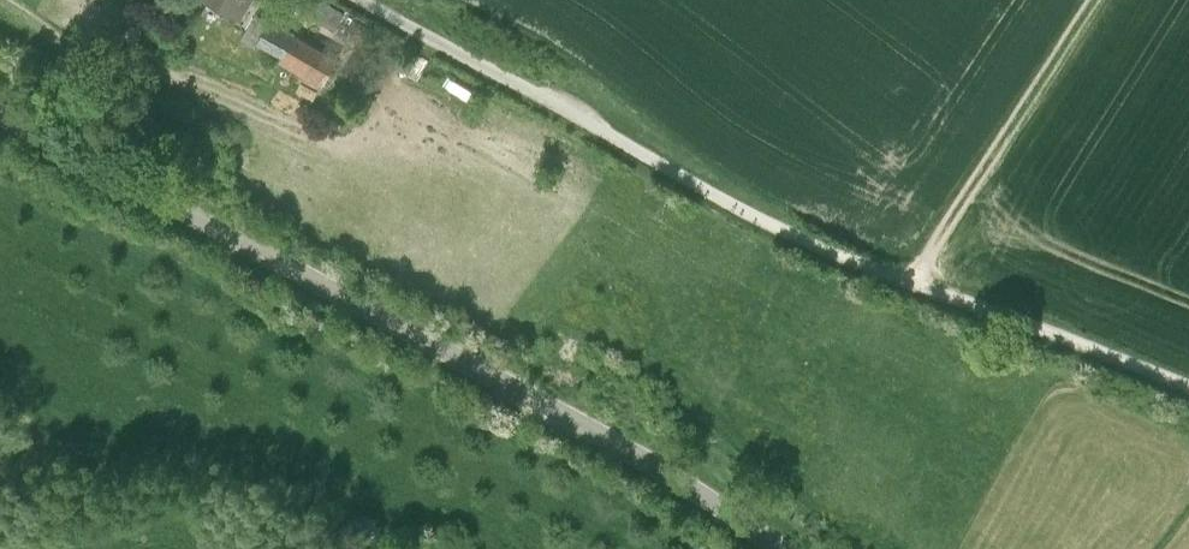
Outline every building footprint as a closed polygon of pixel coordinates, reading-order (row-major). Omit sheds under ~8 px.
[(328,69),(342,43),(265,0),(261,0),(247,24),(261,31),(263,27),(286,41),(284,44),(328,69)] [(341,13),(348,0),(318,0),(341,13)]
